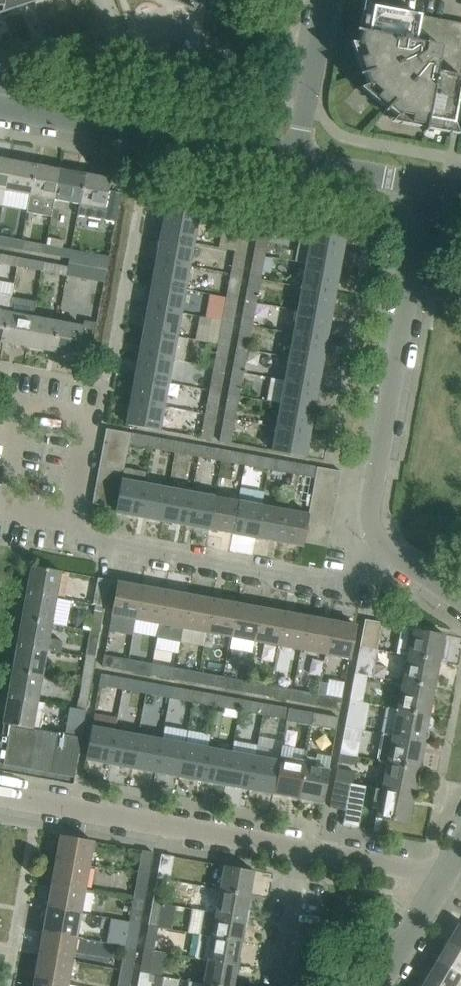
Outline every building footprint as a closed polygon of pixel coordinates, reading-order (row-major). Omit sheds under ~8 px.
[(38,0),(0,0),(0,13),(38,0)] [(193,11),(200,0),(170,0),(193,11)] [(372,6),(370,17),(363,16),(361,30),(355,29),(354,31),(360,32),(358,45),(361,46),(365,56),(359,58),(363,72),(358,74),(358,76),(364,74),(368,86),(371,85),(380,92),(375,97),(387,107),(383,111),(384,113),(388,108),(398,116),(400,114),(411,116),(409,122),(425,125),(424,131),(425,132),(426,126),(441,128),(442,122),(453,124),(460,79),(460,76),(458,75),(460,57),(460,23),(372,6)] [(5,189),(10,160),(0,158),(0,188),(5,189)] [(5,189),(30,194),(36,165),(10,160),(5,189)] [(36,165),(30,194),(27,214),(52,218),(55,198),(60,169),(36,165)] [(55,198),(79,203),(84,174),(60,169),(55,198)] [(121,193),(108,190),(110,179),(84,174),(79,203),(104,207),(103,215),(104,215),(116,217),(121,193)] [(197,220),(201,196),(201,195),(170,190),(165,214),(197,220)] [(250,229),(255,205),(244,203),(243,204),(239,228),(250,229)] [(262,207),(258,231),(269,233),(273,209),(262,207)] [(165,214),(161,237),(193,243),(197,220),(165,214)] [(347,222),(316,216),(316,217),(311,240),(343,246),(347,222)] [(246,253),(250,229),(239,228),(235,251),(246,253)] [(265,256),(269,233),(258,231),(254,254),(265,256)] [(0,237),(0,246),(12,249),(14,240),(0,237)] [(161,237),(157,261),(188,266),(193,243),(161,237)] [(338,269),(343,246),(311,240),(307,263),(338,269)] [(22,241),(20,250),(45,254),(47,245),(22,241)] [(47,245),(45,254),(69,259),(71,250),(47,245)] [(71,250),(69,259),(69,263),(78,264),(94,267),(96,254),(71,250)] [(242,276),(246,253),(235,251),(231,274),(242,276)] [(17,266),(19,257),(0,254),(0,263),(17,266)] [(260,279),(265,256),(254,254),(249,277),(260,279)] [(26,259),(25,268),(42,271),(44,262),(26,259)] [(157,261),(153,284),(184,290),(188,266),(157,261)] [(68,266),(44,262),(42,271),(66,275),(68,266)] [(338,269),(307,263),(303,287),(334,292),(338,269)] [(78,264),(76,277),(92,280),(94,267),(78,264)] [(238,299),(242,276),(231,274),(227,297),(238,299)] [(256,302),(260,279),(249,277),(245,300),(256,302)] [(153,284),(148,307),(180,313),(184,290),(153,284)] [(330,316),(334,292),(303,287),(298,310),(330,316)] [(12,299),(12,296),(0,294),(0,341),(4,342),(9,313),(12,299)] [(233,322),(238,299),(227,297),(222,320),(233,322)] [(28,346),(34,317),(36,303),(12,299),(9,313),(4,342),(28,346)] [(252,326),(256,302),(245,300),(241,324),(252,326)] [(148,307),(144,330),(176,336),(180,313),(148,307)] [(330,316),(298,310),(294,333),(326,339),(330,316)] [(28,346),(53,351),(58,322),(34,317),(28,346)] [(58,322),(53,351),(78,355),(80,345),(90,347),(92,347),(96,322),(84,320),(83,326),(58,322)] [(229,346),(233,322),(222,320),(218,344),(229,346)] [(247,349),(252,326),(241,324),(236,347),(247,349)] [(144,330),(140,354),(171,359),(176,336),(144,330)] [(322,362),(326,339),(294,333),(290,357),(322,362)] [(225,369),(229,346),(218,344),(214,367),(225,369)] [(243,372),(247,349),(236,347),(232,370),(243,372)] [(140,354),(136,377),(167,383),(171,359),(140,354)] [(322,362),(290,357),(286,380),(317,386),(322,362)] [(221,392),(225,369),(214,367),(210,390),(221,392)] [(239,395),(243,372),(232,370),(228,393),(239,395)] [(136,377),(132,400),(163,406),(167,383),(136,377)] [(313,409),(317,386),(286,380),(282,403),(313,409)] [(217,415),(221,392),(210,390),(205,413),(217,415)] [(234,419),(239,395),(228,393),(223,417),(234,419)] [(132,400),(127,424),(158,430),(163,406),(132,400)] [(313,409),(282,403),(277,426),(309,432),(313,409)] [(212,439),(217,415),(205,413),(201,437),(212,439)] [(230,442),(234,419),(223,417),(219,440),(230,442)] [(304,457),(309,432),(277,426),(273,451),(304,457)] [(106,429),(104,441),(127,445),(127,443),(128,443),(130,433),(106,429)] [(128,443),(152,447),(153,437),(130,433),(128,443)] [(152,447),(175,451),(177,441),(153,437),(152,447)] [(125,457),(127,445),(104,441),(101,453),(125,457)] [(177,441),(175,451),(198,456),(200,446),(177,441)] [(224,450),(200,446),(198,456),(222,460),(224,450)] [(224,450),(222,460),(245,464),(247,454),(224,450)] [(101,453),(99,466),(122,470),(125,457),(101,453)] [(270,458),(247,454),(245,464),(268,468),(270,458)] [(270,458),(268,468),(292,473),(293,463),(270,458)] [(292,473),(314,477),(316,467),(293,463),(292,473)] [(120,481),(122,470),(99,466),(97,478),(120,482),(121,481),(120,481)] [(317,479),(339,483),(341,471),(316,467),(314,477),(317,477),(317,479)] [(97,478),(95,491),(118,495),(120,482),(97,478)] [(337,496),(339,483),(317,479),(314,492),(337,496)] [(115,511),(138,516),(144,485),(121,481),(120,482),(118,495),(116,508),(115,511)] [(167,489),(144,485),(138,516),(162,520),(167,489)] [(162,520),(185,524),(191,493),(167,489),(162,520)] [(116,508),(118,495),(95,491),(92,504),(116,508)] [(334,508),(337,496),(314,492),(312,504),(334,508)] [(214,498),(191,493),(185,524),(209,529),(214,498)] [(209,529),(232,533),(238,502),(214,498),(209,529)] [(261,506),(238,502),(232,533),(256,537),(261,506)] [(332,521),(334,508),(312,504),(310,515),(309,515),(308,517),(332,521)] [(256,537),(279,541),(285,511),(261,506),(256,537)] [(306,529),(308,517),(309,515),(285,511),(279,541),(303,546),(304,542),(306,529)] [(330,533),(332,521),(308,517),(306,529),(330,533)] [(306,529),(304,542),(327,547),(330,533),(306,529)] [(60,571),(32,566),(30,575),(27,591),(56,596),(60,571)] [(124,617),(135,619),(142,586),(117,581),(111,615),(107,638),(119,640),(124,617)] [(165,590),(142,586),(135,619),(159,623),(165,590)] [(165,590),(159,623),(157,634),(181,638),(183,628),(189,594),(165,590)] [(56,596),(27,591),(22,617),(51,623),(56,596)] [(213,599),(189,594),(183,628),(207,632),(213,599)] [(237,603),(213,599),(207,632),(230,636),(237,603)] [(105,605),(93,603),(93,604),(94,604),(89,630),(100,631),(105,605)] [(260,607),(237,603),(230,636),(254,641),(260,607)] [(284,612),(260,607),(254,641),(278,645),(284,612)] [(308,616),(284,612),(278,645),(302,649),(308,616)] [(331,620),(308,616),(302,649),(325,654),(331,620)] [(51,623),(22,617),(18,643),(46,649),(59,651),(61,640),(48,638),(51,623)] [(365,619),(360,645),(377,648),(382,622),(365,619)] [(356,625),(331,620),(325,654),(349,658),(356,625)] [(397,652),(408,654),(445,661),(448,647),(442,646),(444,634),(401,626),(397,652)] [(100,631),(89,630),(85,656),(95,658),(100,631)] [(46,649),(18,643),(13,670),(41,675),(46,649)] [(355,671),(369,674),(373,675),(377,648),(360,645),(355,671)] [(126,669),(128,657),(104,653),(102,665),(126,669)] [(408,654),(403,681),(434,687),(439,661),(445,662),(445,661),(408,654)] [(95,658),(85,656),(80,682),(91,684),(95,658)] [(128,657),(126,669),(150,673),(152,662),(128,657)] [(152,662),(150,673),(174,678),(176,666),(152,662)] [(176,666),(174,678),(197,682),(199,670),(176,666)] [(41,675),(13,670),(8,696),(37,701),(39,689),(47,691),(50,676),(41,675)] [(199,670),(197,682),(221,687),(223,675),(199,670)] [(364,701),(369,674),(355,671),(350,698),(364,701)] [(99,684),(123,689),(125,677),(101,673),(99,684)] [(223,675),(221,687),(245,691),(247,679),(223,675)] [(149,681),(125,677),(123,689),(147,693),(149,681)] [(247,679),(245,691),(269,695),(271,683),(247,679)] [(147,693),(170,698),(172,686),(149,681),(147,693)] [(403,681),(398,707),(429,713),(434,687),(403,681)] [(91,684),(80,682),(75,708),(86,710),(91,684)] [(271,683),(269,695),(293,700),(295,688),(271,683)] [(194,702),(196,690),(172,686),(170,698),(194,702)] [(295,688),(293,700),(316,704),(318,692),(295,688)] [(194,702),(218,706),(220,694),(196,690),(194,702)] [(343,697),(342,696),(318,692),(316,704),(341,708),(343,697)] [(241,711),(244,699),(220,694),(218,706),(241,711)] [(8,696),(6,709),(3,723),(10,724),(32,728),(35,728),(40,729),(45,703),(37,701),(8,696)] [(241,711),(265,715),(267,703),(244,699),(241,711)] [(288,719),(290,707),(267,703),(265,715),(288,719)] [(385,733),(393,734),(424,740),(426,729),(429,729),(432,727),(434,720),(431,717),(428,716),(429,713),(398,707),(390,706),(385,733)] [(288,719),(313,724),(315,712),(290,707),(288,719)] [(86,710),(75,708),(71,735),(81,737),(86,710)] [(339,716),(315,712),(313,724),(336,728),(337,728),(339,716)] [(365,717),(347,714),(345,726),(362,729),(365,717)] [(35,728),(32,728),(10,724),(7,743),(6,743),(6,744),(7,745),(3,764),(28,768),(35,728)] [(362,729),(345,726),(343,738),(360,741),(362,729)] [(28,768),(51,773),(58,733),(40,729),(35,728),(28,768)] [(85,758),(109,763),(115,732),(91,728),(85,758)] [(115,732),(109,763),(133,767),(139,736),(115,732)] [(58,733),(51,773),(73,777),(74,778),(81,737),(71,735),(58,733)] [(380,760),(387,761),(419,767),(424,740),(393,734),(385,733),(380,760)] [(133,767),(157,771),(162,741),(139,736),(133,767)] [(162,741),(157,771),(180,776),(186,745),(162,741)] [(180,776),(204,780),(210,749),(186,745),(180,776)] [(308,750),(283,746),(280,762),(275,793),(300,798),(305,766),(306,764),(307,757),(308,750)] [(210,749),(204,780),(228,785),(233,754),(210,749)] [(228,785),(252,789),(257,758),(233,754),(228,785)] [(257,758),(252,789),(275,793),(280,762),(257,758)] [(419,767),(387,761),(382,789),(414,795),(419,767)] [(305,766),(300,798),(323,802),(328,770),(305,766)] [(355,772),(337,769),(335,779),(351,783),(353,783),(355,772)] [(335,779),(330,808),(345,811),(351,783),(335,779)] [(379,802),(377,816),(382,817),(408,822),(414,795),(382,789),(375,788),(373,801),(379,802)] [(95,867),(97,856),(91,855),(93,841),(60,835),(56,860),(95,867)] [(153,852),(142,850),(137,875),(149,877),(153,852)] [(161,854),(157,878),(166,880),(169,881),(174,856),(161,854)] [(51,883),(84,890),(92,891),(96,867),(95,867),(56,860),(51,883)] [(224,865),(220,890),(249,896),(254,870),(224,865)] [(144,901),(149,877),(137,875),(133,899),(144,901)] [(166,880),(157,878),(152,903),(162,904),(166,880)] [(51,883),(47,907),(80,913),(84,890),(51,883)] [(216,913),(215,914),(245,919),(249,896),(220,890),(216,913)] [(144,901),(133,899),(129,922),(140,924),(144,901)] [(158,928),(166,929),(168,914),(160,913),(162,904),(152,903),(148,926),(158,928)] [(47,907),(43,931),(76,937),(80,913),(47,907)] [(204,911),(199,935),(241,943),(245,919),(215,914),(216,913),(204,911)] [(129,922),(124,946),(136,948),(140,924),(129,922)] [(458,924),(451,936),(449,935),(446,941),(460,950),(460,926),(458,924)] [(148,926),(144,950),(153,951),(158,928),(148,926)] [(43,931),(39,955),(72,961),(76,937),(43,931)] [(199,935),(195,959),(207,961),(236,966),(241,943),(199,935)] [(446,941),(442,947),(444,948),(437,960),(460,974),(460,950),(446,941)] [(136,948),(124,946),(120,970),(131,972),(136,948)] [(140,973),(157,976),(161,953),(144,950),(140,973)] [(39,955),(34,978),(68,984),(72,961),(39,955)] [(437,960),(430,971),(429,970),(425,976),(442,985),(460,985),(460,974),(437,960)] [(203,985),(210,985),(233,985),(236,966),(207,961),(203,985)] [(120,970),(114,969),(112,984),(117,985),(129,985),(131,972),(120,970)] [(157,976),(140,973),(137,985),(156,985),(157,976)] [(425,976),(422,982),(423,983),(422,985),(442,985),(425,976)]
